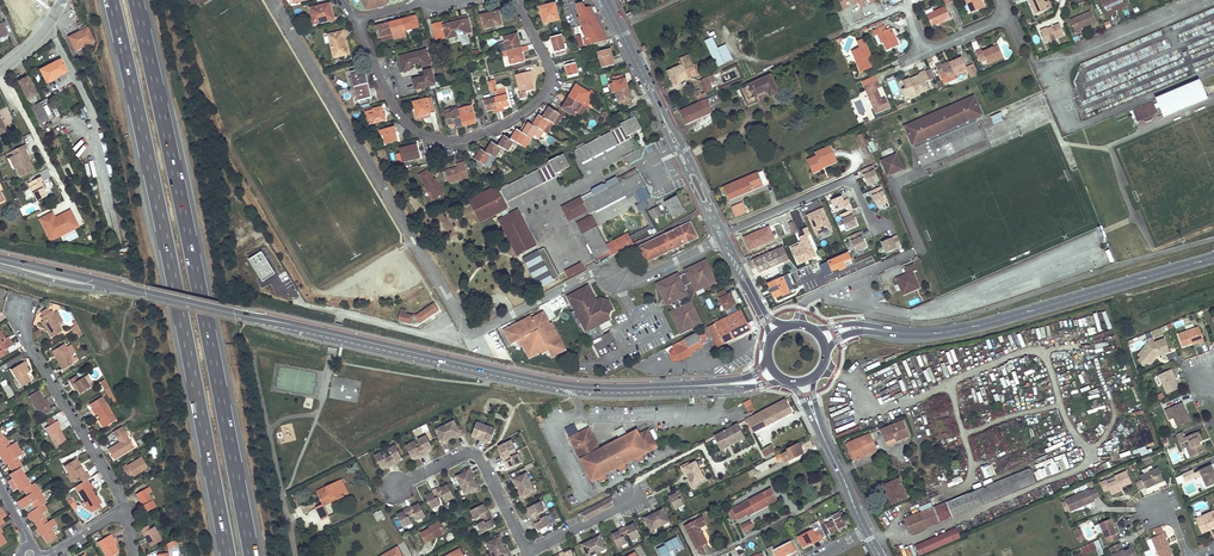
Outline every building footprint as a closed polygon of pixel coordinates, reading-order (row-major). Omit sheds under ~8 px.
[(387,0),(363,0),(363,1),(363,2),(364,3),(364,4),(365,5),(365,6),(366,6),(366,7),(367,8),(368,9),(369,9),(388,4),(388,2),(387,0)] [(843,9),(849,7),(846,4),(851,2),(853,6),(859,3),(858,0),(839,0),(843,9)] [(972,13),(983,8),(980,0),(979,0),(966,0),(972,13)] [(1036,15),(1048,10),(1045,3),(1044,0),(1029,0),(1036,15)] [(1109,17),(1116,14),(1114,12),(1112,7),(1124,2),(1123,0),(1101,0),(1109,17)] [(1124,2),(1112,7),(1114,12),(1126,7),(1124,2)] [(330,3),(310,8),(314,24),(321,23),(321,21),(332,18),(330,10),(331,10),(330,3)] [(556,3),(541,7),(543,16),(542,16),(544,24),(560,20),(556,3)] [(579,5),(578,6),(582,19),(591,38),(585,39),(586,46),(607,41),(590,7),(586,8),(585,7),(585,6),(584,5),(583,4),(582,4),(581,4),(580,4),(579,5)] [(590,7),(607,41),(609,40),(592,6),(590,7)] [(951,18),(946,6),(933,11),(932,8),(925,11),(927,14),(933,27),(951,18)] [(499,11),(481,16),(485,29),(502,25),(499,11)] [(1091,11),(1070,20),(1077,34),(1081,32),(1080,30),(1097,22),(1091,11)] [(463,20),(457,22),(460,35),(472,32),(467,16),(462,17),(463,20)] [(411,18),(403,20),(403,21),(406,31),(419,27),(417,18),(411,19),(411,18)] [(84,31),(82,32),(82,34),(71,39),(76,49),(82,46),(83,48),(96,41),(89,28),(84,23),(83,21),(80,23),(77,24),(80,30),(83,29),(84,31)] [(399,21),(390,23),(391,25),(393,34),(394,38),(394,39),(402,37),(400,32),(406,31),(403,21),(399,22),(399,21)] [(443,22),(434,25),(437,40),(447,37),(447,39),(449,39),(445,25),(444,25),(443,22)] [(460,35),(457,22),(454,23),(445,25),(449,39),(460,35)] [(1047,27),(1041,30),(1046,43),(1064,35),(1059,23),(1048,28),(1047,27)] [(384,24),(377,26),(379,37),(381,37),(393,34),(391,25),(385,26),(384,24)] [(884,26),(876,29),(882,43),(884,42),(887,50),(900,45),(896,36),(893,37),(890,28),(886,30),(884,26)] [(342,32),(329,35),(332,46),(345,42),(342,32)] [(517,34),(505,38),(508,51),(521,47),(520,42),(519,43),(517,34)] [(562,35),(551,38),(556,53),(566,50),(562,35)] [(713,38),(706,41),(712,52),(719,49),(713,38)] [(867,46),(863,38),(857,41),(860,48),(852,52),(859,69),(864,66),(866,70),(872,68),(869,60),(868,57),(870,56),(871,55),(867,46)] [(345,42),(332,46),(334,58),(349,55),(346,42),(345,42)] [(719,49),(712,52),(716,61),(723,58),(724,60),(731,57),(726,45),(719,49)] [(982,50),(976,52),(979,60),(985,58),(988,64),(1004,57),(998,45),(983,52),(982,50)] [(521,47),(508,51),(511,64),(524,60),(522,53),(522,52),(521,47)] [(610,49),(598,52),(602,68),(614,65),(610,49)] [(403,58),(400,59),(404,72),(408,71),(407,69),(411,68),(410,65),(410,63),(416,61),(416,64),(422,62),(422,65),(426,64),(427,66),(431,65),(427,52),(424,53),(421,51),(405,56),(403,58)] [(690,54),(680,58),(682,62),(692,58),(690,54)] [(964,71),(968,69),(968,68),(963,57),(959,59),(964,71)] [(683,64),(667,71),(674,85),(699,74),(692,58),(682,62),(683,64)] [(61,59),(40,69),(46,83),(57,78),(56,77),(67,72),(61,59)] [(575,59),(564,62),(568,77),(579,75),(575,59)] [(949,63),(949,62),(945,63),(946,65),(942,67),(941,65),(941,64),(936,66),(944,84),(957,78),(955,74),(963,71),(964,71),(959,59),(958,59),(950,63),(949,63)] [(973,66),(968,68),(968,69),(972,78),(977,75),(973,66)] [(935,78),(931,68),(925,70),(929,80),(935,78)] [(364,69),(351,72),(353,78),(355,87),(368,84),(364,69)] [(420,80),(414,82),(416,90),(431,86),(432,83),(435,83),(432,70),(428,70),(429,72),(424,73),(425,77),(420,78),(420,80)] [(910,78),(903,81),(906,89),(903,90),(905,96),(909,95),(910,98),(917,95),(916,92),(920,90),(922,93),(928,90),(926,84),(925,82),(929,80),(925,70),(920,73),(919,75),(912,77),(914,82),(912,83),(910,78)] [(531,71),(516,75),(521,93),(535,90),(533,83),(531,77),(533,76),(531,71)] [(622,75),(613,77),(616,92),(628,89),(626,79),(623,79),(622,75)] [(714,75),(700,81),(707,97),(715,94),(710,84),(716,81),(714,75)] [(771,76),(744,88),(746,94),(744,95),(749,106),(757,102),(755,98),(768,92),(770,96),(778,92),(771,76)] [(27,77),(18,81),(27,99),(35,95),(27,77)] [(877,81),(865,86),(876,113),(890,107),(885,97),(881,99),(877,89),(880,87),(877,81)] [(1199,82),(1133,110),(1138,120),(1142,119),(1142,121),(1146,122),(1152,120),(1154,116),(1153,114),(1156,113),(1155,109),(1153,105),(1159,103),(1160,107),(1165,117),(1213,97),(1212,94),(1205,97),(1199,82)] [(368,84),(355,87),(358,96),(359,101),(372,98),(368,84)] [(590,93),(577,85),(570,97),(582,105),(590,93)] [(497,86),(493,87),(495,93),(496,98),(499,109),(510,106),(506,90),(498,92),(497,86)] [(628,89),(616,92),(620,106),(629,104),(628,99),(631,99),(628,89)] [(443,91),(443,98),(452,98),(451,90),(443,91)] [(596,93),(591,90),(590,93),(582,105),(587,107),(596,93)] [(700,90),(694,92),(698,101),(704,99),(700,90)] [(492,93),(483,95),(485,101),(496,98),(495,93),(492,93)] [(38,101),(35,95),(27,99),(31,107),(33,106),(32,104),(38,101)] [(718,95),(680,112),(685,124),(713,112),(710,105),(720,101),(718,95)] [(582,105),(570,97),(563,108),(576,116),(579,110),(582,105)] [(905,127),(914,147),(980,118),(983,117),(974,97),(905,127)] [(431,98),(414,103),(417,116),(435,112),(431,98)] [(496,98),(485,101),(487,111),(499,109),(496,98)] [(33,106),(31,107),(40,124),(48,120),(39,103),(33,106)] [(476,122),(472,106),(460,109),(464,126),(476,122)] [(382,107),(371,110),(373,114),(371,115),(373,124),(386,121),(382,107)] [(559,113),(550,107),(544,117),(549,121),(553,123),(559,113)] [(460,109),(459,109),(453,110),(453,112),(446,114),(449,125),(456,123),(457,125),(457,127),(464,126),(460,109)] [(603,112),(601,116),(610,122),(607,111),(603,112)] [(559,113),(553,123),(558,126),(564,116),(559,113)] [(994,125),(1004,121),(1001,113),(991,117),(994,125)] [(544,117),(539,115),(533,125),(540,129),(543,131),(547,133),(553,123),(549,121),(544,117)] [(635,117),(621,124),(629,139),(634,136),(632,134),(641,129),(635,117)] [(980,118),(914,147),(923,167),(985,140),(978,124),(982,122),(980,118)] [(523,133),(529,122),(525,124),(520,131),(523,133)] [(533,125),(529,122),(523,133),(528,135),(533,139),(540,129),(533,125)] [(621,124),(610,130),(611,132),(618,145),(629,139),(621,124)] [(394,128),(376,132),(379,145),(398,141),(394,128)] [(520,131),(518,129),(512,140),(515,142),(521,146),(528,135),(523,133),(520,131)] [(543,131),(540,129),(533,139),(537,141),(543,131)] [(611,132),(576,151),(582,163),(618,145),(611,132)] [(512,140),(505,136),(499,146),(502,148),(509,152),(515,142),(512,140)] [(869,143),(873,152),(878,150),(874,141),(869,143)] [(499,146),(493,142),(486,152),(492,155),(495,157),(496,158),(502,148),(499,146)] [(24,144),(11,151),(13,155),(11,156),(17,168),(21,176),(33,170),(28,160),(23,151),(25,150),(27,149),(24,144)] [(417,145),(400,149),(403,161),(420,157),(417,145)] [(817,157),(808,161),(814,173),(823,169),(823,168),(822,165),(835,158),(830,147),(816,153),(817,157)] [(486,152),(482,149),(480,153),(476,159),(478,160),(476,164),(483,169),(485,165),(486,165),(492,155),(486,152)] [(559,157),(550,161),(557,174),(571,166),(564,154),(559,157)] [(495,157),(492,155),(486,165),(490,166),(495,157)] [(896,155),(882,161),(888,175),(902,169),(896,155)] [(11,156),(9,157),(15,169),(17,168),(11,156)] [(835,158),(822,165),(823,168),(837,162),(835,158)] [(550,161),(539,167),(540,170),(537,171),(542,181),(557,174),(550,161)] [(455,168),(444,171),(446,181),(450,180),(451,183),(469,178),(465,162),(458,164),(459,169),(455,169),(455,168)] [(874,169),(863,174),(868,186),(879,181),(874,169)] [(581,197),(566,205),(565,208),(570,217),(572,218),(588,210),(589,213),(635,190),(641,202),(651,197),(638,173),(636,174),(633,170),(617,178),(618,180),(619,183),(608,189),(606,186),(606,185),(603,184),(593,189),(591,192),(593,197),(584,202),(581,197)] [(508,184),(500,187),(508,202),(544,184),(542,181),(537,171),(509,186),(508,184)] [(424,186),(432,199),(444,193),(435,179),(432,181),(431,178),(431,177),(431,176),(431,175),(431,174),(430,173),(429,172),(428,172),(427,172),(426,172),(425,172),(424,172),(423,173),(422,174),(422,175),(421,176),(421,177),(421,178),(421,179),(422,180),(423,180),(424,181),(426,181),(427,184),(424,186)] [(758,173),(723,188),(729,201),(754,190),(753,189),(763,185),(758,173)] [(36,201),(46,196),(42,188),(44,187),(41,182),(43,181),(40,177),(31,182),(33,186),(29,188),(36,201)] [(619,183),(618,180),(606,186),(608,189),(619,183)] [(881,186),(870,191),(877,207),(889,202),(881,186)] [(502,194),(476,207),(481,217),(507,204),(502,194)] [(678,196),(665,202),(673,217),(685,210),(678,196)] [(841,196),(830,200),(835,212),(845,208),(846,211),(852,209),(848,198),(843,200),(841,196)] [(652,209),(658,205),(654,199),(648,203),(652,209)] [(742,203),(732,207),(737,217),(747,213),(742,203)] [(658,206),(650,210),(655,219),(663,215),(658,206)] [(823,207),(807,214),(816,236),(833,229),(823,207)] [(104,210),(109,230),(114,228),(113,225),(117,224),(112,208),(104,210)] [(50,213),(39,219),(48,237),(77,222),(71,210),(64,213),(65,216),(54,221),(50,213)] [(520,254),(521,254),(536,246),(527,229),(518,211),(503,219),(503,221),(503,222),(504,225),(504,227),(505,228),(505,230),(506,231),(506,232),(507,234),(507,235),(508,236),(509,238),(510,240),(510,241),(512,243),(513,245),(514,246),(515,247),(516,249),(517,250),(518,252),(519,253),(520,254)] [(52,212),(50,213),(54,221),(65,216),(64,213),(55,217),(52,212)] [(853,214),(842,219),(847,230),(857,226),(853,214)] [(589,217),(580,222),(579,225),(581,230),(585,231),(586,230),(587,232),(583,234),(597,260),(608,255),(609,257),(612,255),(613,256),(623,250),(619,241),(617,241),(607,246),(597,227),(595,228),(594,226),(595,223),(593,218),(589,217)] [(793,221),(789,222),(792,232),(797,230),(793,221)] [(79,226),(77,222),(48,237),(50,241),(79,226)] [(667,234),(643,246),(644,247),(643,250),(641,251),(645,259),(646,258),(649,259),(650,260),(674,249),(674,247),(680,244),(681,246),(695,239),(694,238),(695,235),(697,234),(693,226),(691,227),(688,226),(688,224),(674,231),(674,230),(666,233),(667,234)] [(769,225),(743,237),(749,250),(775,239),(769,225)] [(817,256),(808,233),(798,237),(800,241),(798,242),(799,245),(791,247),(798,264),(817,256)] [(628,234),(619,239),(619,241),(623,250),(634,245),(628,234)] [(862,235),(851,240),(856,252),(867,247),(862,235)] [(789,236),(782,240),(784,244),(792,241),(789,236)] [(893,237),(882,242),(887,253),(898,248),(893,237)] [(789,259),(783,246),(753,259),(757,267),(759,272),(789,259)] [(249,259),(263,282),(276,273),(262,251),(249,259)] [(848,251),(827,260),(832,271),(838,269),(839,270),(847,267),(845,262),(851,259),(848,251)] [(757,267),(753,259),(747,262),(750,270),(757,267)] [(675,276),(659,283),(658,286),(666,302),(669,304),(673,312),(672,315),(680,330),(683,332),(699,324),(701,321),(692,303),(696,291),(714,282),(715,280),(707,263),(704,262),(688,270),(686,273),(678,277),(675,276)] [(565,272),(569,279),(585,270),(581,263),(565,272)] [(914,263),(904,267),(907,274),(907,276),(905,276),(905,275),(899,278),(901,282),(899,283),(901,290),(903,289),(906,294),(920,287),(913,272),(917,270),(914,263)] [(783,277),(768,284),(774,298),(781,295),(782,297),(790,293),(783,277)] [(585,288),(568,297),(587,331),(610,319),(608,315),(609,311),(613,309),(612,307),(609,302),(605,304),(602,303),(599,298),(593,302),(585,288)] [(878,301),(886,297),(883,289),(875,293),(878,301)] [(726,290),(717,294),(725,310),(735,306),(730,294),(728,295),(726,290)] [(422,305),(430,300),(427,296),(420,301),(422,305)] [(918,298),(908,301),(910,306),(920,303),(918,298)] [(435,304),(416,316),(420,322),(439,310),(435,304)] [(406,314),(407,311),(401,309),(398,322),(412,325),(414,316),(406,314)] [(551,324),(552,323),(545,310),(532,317),(533,319),(537,317),(538,320),(546,321),(548,320),(551,324)] [(742,310),(708,327),(718,347),(751,330),(742,310)] [(58,324),(63,321),(58,313),(57,311),(56,312),(55,312),(56,314),(55,315),(53,311),(51,312),(44,316),(42,317),(44,321),(43,321),(46,326),(48,330),(52,337),(62,331),(58,324)] [(1105,312),(1102,313),(1107,330),(1110,329),(1105,312)] [(525,346),(530,357),(542,351),(543,353),(550,350),(553,357),(566,350),(552,323),(551,324),(548,320),(546,321),(538,320),(537,317),(533,319),(532,317),(506,331),(513,345),(519,341),(523,347),(525,346)] [(1204,343),(1199,328),(1178,335),(1183,348),(1192,345),(1198,343),(1199,345),(1204,343)] [(0,331),(0,358),(10,352),(8,348),(11,346),(6,338),(1,330),(0,331)] [(39,330),(33,333),(36,339),(42,336),(39,330)] [(708,338),(704,330),(672,346),(674,349),(670,355),(673,362),(680,362),(693,355),(691,353),(688,348),(701,341),(708,338)] [(593,344),(599,357),(618,348),(612,335),(593,344)] [(1149,344),(1139,355),(1149,363),(1156,354),(1158,353),(1159,355),(1169,351),(1165,338),(1155,342),(1155,344),(1151,345),(1149,344)] [(1155,342),(1154,339),(1148,342),(1138,354),(1139,355),(1149,344),(1151,345),(1155,344),(1155,342)] [(701,341),(688,348),(691,353),(704,346),(701,341)] [(65,344),(54,350),(63,365),(62,366),(64,370),(75,363),(72,359),(74,358),(65,344)] [(54,350),(53,352),(62,366),(63,365),(54,350)] [(1156,354),(1149,363),(1151,365),(1158,356),(1159,355),(1158,353),(1156,354)] [(24,362),(11,370),(22,387),(32,381),(27,373),(30,371),(24,362)] [(943,374),(944,376),(948,375),(944,363),(940,364),(942,369),(938,370),(940,375),(943,374)] [(930,368),(923,371),(928,383),(935,380),(930,368)] [(1171,370),(1158,376),(1167,394),(1178,389),(1175,382),(1172,375),(1173,374),(1171,370)] [(1078,375),(1082,386),(1089,383),(1085,372),(1078,375)] [(90,387),(87,382),(91,380),(88,374),(84,377),(80,379),(77,375),(70,380),(73,385),(75,384),(78,389),(80,394),(90,387)] [(330,398),(359,402),(362,381),(333,376),(330,398)] [(115,404),(117,403),(110,388),(107,389),(105,390),(110,398),(111,397),(115,404)] [(39,390),(29,396),(42,417),(52,411),(49,407),(45,400),(39,390)] [(93,409),(92,409),(95,414),(97,413),(100,419),(105,426),(116,420),(102,398),(91,405),(93,409)] [(786,400),(746,420),(753,433),(792,413),(786,400)] [(1170,409),(1166,411),(1169,419),(1173,417),(1177,426),(1188,422),(1185,414),(1187,413),(1182,402),(1169,407),(1170,409)] [(58,420),(46,428),(57,446),(66,440),(58,427),(61,425),(58,420)] [(459,436),(464,434),(460,426),(457,427),(454,421),(437,430),(440,436),(437,437),(441,445),(446,443),(445,441),(450,439),(453,437),(458,434),(459,436)] [(903,421),(881,430),(888,446),(909,437),(903,421)] [(489,441),(491,442),(495,429),(477,423),(472,435),(474,436),(477,437),(476,438),(486,442),(486,440),(489,441)] [(737,424),(714,436),(721,450),(744,438),(737,424)] [(113,432),(120,442),(121,443),(118,445),(117,443),(108,449),(114,459),(134,447),(121,427),(113,432)] [(658,448),(648,430),(639,435),(637,430),(599,450),(589,428),(569,438),(592,482),(598,479),(599,478),(601,482),(605,480),(603,476),(605,475),(618,468),(620,467),(622,471),(625,469),(623,466),(625,465),(636,459),(638,458),(640,462),(643,460),(641,457),(643,456),(658,448)] [(1186,436),(1183,431),(1177,433),(1180,439),(1185,437),(1186,436)] [(1185,437),(1180,439),(1184,449),(1187,447),(1192,456),(1203,450),(1199,441),(1202,440),(1198,431),(1190,434),(1189,438),(1185,437)] [(870,434),(847,444),(854,461),(877,452),(870,434)] [(4,437),(0,439),(0,450),(0,451),(2,454),(0,455),(2,458),(19,448),(16,442),(10,445),(5,436),(4,437)] [(406,447),(412,459),(413,458),(418,456),(419,457),(427,453),(427,451),(431,449),(433,448),(427,436),(420,439),(423,445),(415,449),(412,443),(406,447)] [(510,469),(522,463),(518,454),(512,457),(509,452),(515,449),(511,440),(499,446),(499,448),(502,453),(500,454),(505,463),(506,462),(509,467),(510,469)] [(799,443),(787,450),(788,452),(786,453),(789,460),(803,453),(799,443)] [(772,445),(762,450),(766,457),(775,451),(772,445)] [(375,456),(381,468),(383,468),(387,466),(388,467),(397,463),(396,461),(400,459),(402,458),(396,446),(390,449),(393,455),(384,459),(381,453),(375,456)] [(19,448),(2,458),(4,462),(6,461),(8,464),(13,472),(20,468),(23,466),(18,457),(23,454),(19,448)] [(781,454),(766,462),(767,465),(777,460),(778,462),(784,459),(781,454)] [(127,464),(122,467),(129,477),(132,474),(133,476),(147,467),(141,457),(127,465),(127,464)] [(75,459),(64,466),(69,474),(70,473),(74,480),(79,478),(82,483),(87,480),(91,477),(88,472),(86,473),(82,466),(80,467),(75,459)] [(1063,460),(1034,471),(1038,481),(1067,470),(1063,460)] [(699,482),(705,479),(696,462),(690,465),(688,462),(681,466),(683,471),(685,470),(687,474),(687,475),(689,478),(690,480),(692,483),(690,484),(692,489),(700,485),(699,482)] [(762,472),(769,468),(767,465),(766,462),(756,467),(757,470),(760,468),(762,472)] [(996,475),(991,463),(980,467),(985,479),(996,475)] [(1199,469),(1201,475),(1206,485),(1213,482),(1213,472),(1211,464),(1199,469)] [(13,472),(11,473),(14,478),(12,479),(8,481),(11,485),(26,476),(20,468),(13,472)] [(472,472),(469,468),(461,471),(463,474),(457,477),(465,494),(471,492),(473,494),(480,490),(478,485),(477,486),(474,481),(472,478),(470,473),(472,472)] [(1030,468),(961,497),(967,512),(1036,483),(1030,468)] [(1158,468),(1140,476),(1145,489),(1150,487),(1150,486),(1149,485),(1156,482),(1156,483),(1164,480),(1158,468)] [(1195,475),(1194,471),(1193,469),(1182,473),(1184,479),(1195,475)] [(1126,472),(1101,483),(1104,491),(1109,489),(1112,494),(1121,490),(1120,487),(1131,483),(1126,472)] [(520,496),(522,501),(530,497),(529,494),(535,491),(526,474),(520,477),(519,474),(511,478),(513,483),(515,482),(518,487),(519,490),(522,495),(520,496)] [(26,476),(11,485),(13,490),(17,487),(19,486),(22,491),(24,489),(31,485),(26,476)] [(961,476),(952,479),(954,485),(963,481),(961,476)] [(899,479),(884,485),(892,504),(907,498),(899,479)] [(90,509),(92,512),(97,509),(95,507),(96,506),(100,504),(102,503),(98,497),(97,498),(95,496),(92,489),(93,488),(91,484),(90,485),(87,480),(82,483),(80,484),(83,489),(79,491),(84,501),(82,503),(84,507),(87,509),(88,508),(89,510),(90,509)] [(27,495),(17,502),(20,505),(41,492),(36,482),(31,485),(24,489),(27,495)] [(347,490),(344,483),(336,487),(335,483),(322,489),(323,491),(318,493),(324,505),(334,500),(332,497),(335,496),(337,499),(343,496),(342,492),(347,490)] [(1093,484),(1074,489),(1075,494),(1094,488),(1093,484)] [(426,496),(432,509),(441,504),(438,498),(442,496),(445,502),(454,497),(448,485),(446,486),(441,489),(441,487),(432,491),(432,493),(427,496),(426,496)] [(149,486),(136,493),(142,503),(143,502),(144,501),(145,504),(144,504),(148,511),(156,506),(148,493),(151,490),(149,486)] [(669,497),(675,509),(684,505),(681,499),(684,498),(680,489),(675,492),(676,493),(672,496),(669,497)] [(733,509),(729,510),(735,521),(738,519),(749,514),(750,515),(778,500),(771,489),(733,509)] [(1090,490),(1065,500),(1069,510),(1094,500),(1090,490)] [(41,492),(20,505),(22,509),(32,503),(36,509),(44,504),(47,502),(41,492)] [(604,501),(608,508),(613,505),(613,497),(604,501)] [(72,501),(69,502),(73,509),(78,507),(74,500),(72,501)] [(583,521),(608,508),(604,501),(579,514),(583,521)] [(947,501),(933,507),(939,522),(953,516),(947,501)] [(539,531),(551,524),(547,515),(541,519),(538,514),(544,511),(540,502),(528,508),(529,510),(531,515),(529,516),(534,525),(536,524),(538,529),(539,531)] [(922,512),(905,519),(910,533),(939,522),(933,507),(931,503),(920,507),(922,512)] [(36,509),(27,514),(29,518),(31,517),(33,519),(38,528),(48,522),(42,513),(48,509),(44,504),(36,509)] [(397,515),(403,528),(412,523),(409,517),(414,515),(417,521),(426,516),(420,504),(418,505),(413,507),(412,506),(403,510),(404,512),(399,515),(397,515)] [(483,505),(471,510),(475,520),(481,517),(484,521),(478,524),(482,533),(494,527),(493,526),(491,520),(492,520),(488,511),(487,511),(484,506),(483,505)] [(648,524),(651,530),(669,522),(666,516),(668,515),(664,507),(660,509),(661,511),(655,513),(652,515),(647,517),(646,516),(642,518),(646,526),(648,524)] [(1196,521),(1202,534),(1208,531),(1207,528),(1213,525),(1213,510),(1201,516),(1202,518),(1196,521)] [(385,516),(382,511),(374,515),(377,520),(385,516)] [(841,516),(839,512),(832,516),(834,520),(825,524),(825,523),(821,524),(826,535),(831,533),(831,534),(845,526),(840,517),(841,516)] [(1129,517),(1131,524),(1137,522),(1135,515),(1129,517)] [(702,517),(685,526),(696,548),(707,543),(700,528),(706,525),(702,517)] [(38,528),(36,529),(38,533),(41,532),(42,534),(47,543),(57,537),(51,528),(56,525),(53,519),(48,522),(38,528)] [(1110,519),(1099,524),(1102,531),(1106,539),(1107,538),(1109,543),(1118,540),(1115,534),(1117,534),(1114,527),(1113,528),(1112,526),(1113,526),(1110,519)] [(430,528),(421,533),(426,543),(435,538),(434,536),(444,531),(439,521),(429,527),(430,528)] [(751,521),(741,526),(744,532),(754,527),(751,521)] [(813,530),(798,537),(803,547),(813,542),(814,543),(827,536),(826,535),(821,524),(819,521),(811,526),(813,530)] [(612,535),(618,547),(627,543),(624,537),(629,534),(632,540),(641,536),(635,524),(633,525),(628,527),(627,526),(618,530),(619,532),(614,534),(612,535)] [(150,529),(143,532),(151,546),(162,539),(160,536),(164,534),(161,528),(157,531),(154,526),(150,529)] [(961,537),(956,528),(915,545),(916,546),(923,543),(926,552),(961,537)] [(1080,528),(1074,531),(1077,537),(1083,535),(1080,528)] [(1151,539),(1159,555),(1170,555),(1173,555),(1165,538),(1167,538),(1165,533),(1151,539)] [(99,542),(107,555),(113,555),(120,552),(115,545),(112,539),(114,538),(111,534),(99,542)] [(500,534),(492,538),(493,541),(487,544),(493,555),(510,555),(508,552),(507,553),(504,548),(503,545),(500,540),(502,539),(500,534)] [(579,545),(583,553),(585,551),(588,555),(591,555),(606,549),(603,543),(605,542),(601,534),(597,536),(598,538),(592,540),(589,542),(584,544),(583,542),(579,545)] [(674,550),(682,547),(678,539),(656,547),(660,555),(674,555),(676,555),(674,550)] [(774,549),(767,552),(770,555),(782,555),(784,555),(788,555),(796,552),(791,541),(774,550),(774,549)] [(926,552),(923,543),(916,546),(920,555),(926,552)] [(1110,548),(1113,555),(1137,555),(1133,546),(1130,547),(1129,550),(1124,552),(1121,544),(1110,548)] [(744,553),(740,545),(736,548),(740,555),(744,553)] [(1087,545),(1080,548),(1084,555),(1091,551),(1087,545)] [(398,548),(383,555),(403,555),(398,548)]
